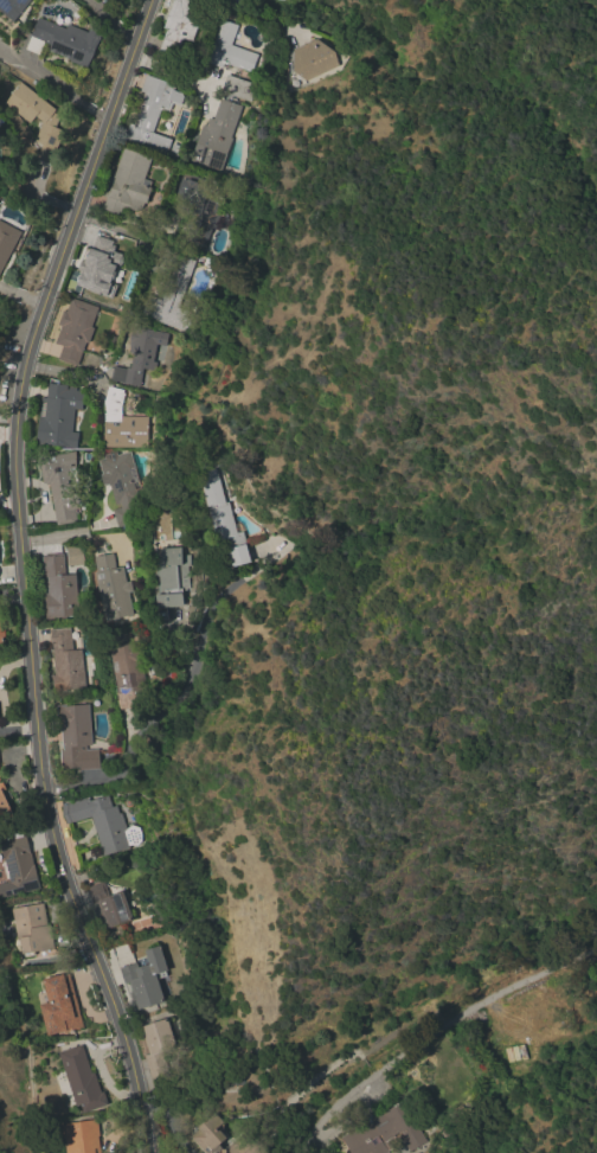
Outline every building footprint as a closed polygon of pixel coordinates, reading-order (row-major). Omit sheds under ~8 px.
[(14,23),(0,11),(0,0),(31,0),(14,23)] [(192,1),(192,0),(200,0),(199,5),(205,6),(192,41),(182,38),(174,62),(158,56),(167,28),(163,27),(174,0),(189,0),(192,1)] [(88,32),(90,28),(102,33),(97,45),(88,69),(71,62),(71,59),(49,50),(51,45),(31,37),(39,18),(65,28),(68,24),(88,32)] [(223,62),(220,68),(206,63),(222,20),(238,26),(231,45),(257,55),(251,72),(223,62)] [(316,39),(334,52),(338,65),(307,81),(294,72),(294,59),(288,59),(288,50),(313,38),(315,40),(316,39)] [(123,140),(129,123),(133,124),(145,94),(140,91),(146,75),(168,83),(167,85),(175,88),(174,90),(181,92),(184,96),(180,105),(172,103),(169,111),(161,108),(152,133),(172,140),(166,155),(123,140)] [(258,85),(252,103),(220,92),(226,75),(258,85)] [(5,103),(20,83),(54,110),(53,113),(60,117),(56,128),(64,132),(57,148),(60,149),(54,166),(34,159),(38,150),(39,152),(43,145),(36,141),(43,122),(36,116),(30,123),(5,103)] [(190,164),(203,124),(205,126),(208,118),(213,120),(220,100),(240,107),(230,137),(231,139),(219,174),(190,164)] [(173,143),(181,147),(178,158),(168,154),(173,143)] [(102,211),(107,198),(103,197),(110,177),(114,178),(124,147),(152,158),(143,179),(152,181),(149,187),(152,188),(146,204),(143,203),(142,207),(136,211),(123,206),(120,217),(102,211)] [(203,246),(179,238),(186,218),(188,218),(193,205),(176,199),(176,198),(178,194),(175,193),(184,172),(206,180),(204,186),(208,188),(208,190),(211,191),(207,199),(219,203),(214,213),(218,214),(213,229),(210,228),(203,246)] [(21,232),(0,274),(0,221),(21,232)] [(112,298),(116,284),(112,283),(120,254),(111,251),(114,241),(91,234),(76,287),(112,298)] [(176,308),(191,313),(185,332),(141,315),(148,295),(159,299),(168,271),(158,268),(165,250),(193,261),(176,308)] [(91,327),(94,328),(88,344),(85,342),(77,366),(58,359),(63,346),(56,344),(62,326),(58,325),(64,310),(66,312),(71,297),(98,307),(91,327)] [(159,364),(156,364),(154,371),(143,369),(140,387),(122,384),(126,367),(128,369),(131,353),(126,352),(131,326),(165,333),(159,364)] [(41,397),(46,398),(49,384),(77,386),(77,391),(81,391),(82,387),(86,387),(85,392),(84,393),(82,410),(75,409),(72,431),(78,433),(76,448),(36,444),(41,397)] [(146,416),(146,447),(103,447),(104,401),(108,386),(123,390),(122,393),(124,393),(120,408),(120,416),(146,416)] [(56,525),(50,485),(46,485),(46,483),(43,483),(39,457),(73,451),(81,500),(73,501),(77,520),(75,520),(75,523),(56,525)] [(141,488),(135,489),(137,499),(135,500),(137,510),(131,511),(134,521),(117,526),(113,510),(121,507),(120,504),(115,505),(110,486),(108,487),(108,485),(105,485),(102,474),(103,474),(98,461),(105,459),(104,455),(115,451),(116,456),(128,453),(133,466),(134,466),(141,488)] [(227,501),(237,533),(242,532),(251,564),(224,571),(198,473),(216,468),(225,502),(227,501)] [(84,564),(69,565),(66,547),(83,545),(84,564)] [(182,589),(184,607),(166,608),(166,616),(156,616),(155,607),(158,607),(156,595),(160,595),(158,553),(161,553),(161,549),(181,547),(181,555),(190,555),(191,565),(187,566),(188,588),(182,589)] [(63,553),(65,576),(75,575),(78,616),(64,617),(64,619),(46,620),(44,594),(47,592),(46,574),(44,574),(43,557),(44,557),(44,555),(63,553)] [(95,572),(97,572),(95,556),(114,553),(115,569),(122,566),(126,582),(130,582),(131,591),(128,592),(133,615),(118,617),(118,620),(105,622),(95,572)] [(53,692),(52,677),(56,675),(50,630),(70,628),(72,651),(81,651),(85,688),(53,692)] [(117,692),(109,648),(122,646),(121,643),(127,642),(128,645),(136,643),(148,705),(122,710),(118,711),(115,693),(117,692)] [(161,668),(171,667),(173,679),(163,680),(161,668)] [(60,750),(63,750),(60,722),(57,722),(56,705),(66,705),(66,706),(88,704),(91,745),(86,745),(86,750),(103,748),(104,768),(78,770),(78,768),(63,769),(60,750)] [(14,815),(0,822),(0,788),(14,815)] [(90,816),(66,824),(65,819),(64,820),(62,811),(63,811),(60,806),(88,796),(89,801),(108,795),(111,807),(115,806),(118,813),(120,813),(124,828),(130,824),(139,827),(140,834),(140,840),(135,845),(131,845),(128,846),(128,848),(103,856),(90,816)] [(123,805),(123,803),(123,801),(123,800),(124,799),(126,798),(127,798),(129,798),(130,799),(131,800),(131,802),(131,805),(130,806),(128,807),(127,807),(124,806),(123,805)] [(40,889),(0,899),(0,885),(11,882),(9,878),(8,878),(4,861),(5,861),(0,843),(26,835),(40,889)] [(96,870),(101,882),(103,882),(104,888),(107,886),(108,891),(107,892),(108,896),(122,891),(133,920),(107,929),(97,903),(92,904),(86,888),(86,886),(82,875),(82,873),(95,867),(96,870)] [(46,925),(50,924),(53,948),(34,952),(36,955),(24,956),(23,954),(21,954),(19,939),(17,940),(11,909),(43,903),(46,925)] [(163,972),(165,976),(156,979),(163,1001),(137,1010),(135,1004),(133,1004),(129,992),(131,992),(128,982),(124,984),(120,968),(136,962),(137,968),(148,965),(143,950),(159,946),(166,971),(163,972)] [(39,1005),(49,1003),(43,979),(69,972),(84,1027),(64,1033),(64,1032),(47,1036),(39,1005)] [(140,1026),(166,1018),(166,1019),(172,1018),(172,1020),(175,1019),(182,1039),(178,1040),(179,1044),(174,1045),(175,1048),(161,1052),(169,1081),(152,1085),(148,1071),(148,1070),(145,1056),(148,1055),(140,1026)] [(58,1052),(82,1044),(91,1072),(94,1072),(101,1091),(103,1091),(108,1104),(83,1113),(81,1106),(76,1107),(58,1052)] [(387,1152),(389,1152),(371,1152),(369,1152),(350,1152),(341,1138),(368,1121),(366,1117),(372,1115),(373,1119),(402,1101),(425,1141),(410,1151),(400,1138),(404,1135),(400,1130),(393,1135),(394,1136),(390,1139),(394,1147),(387,1152)] [(256,1140),(268,1152),(207,1152),(192,1136),(199,1129),(198,1128),(214,1113),(224,1122),(223,1134),(227,1138),(220,1145),(224,1148),(226,1149),(226,1147),(229,1147),(243,1134),(251,1144),(256,1140)] [(97,1136),(100,1152),(66,1152),(64,1133),(62,1133),(60,1123),(96,1119),(96,1122),(97,1122),(100,1135),(97,1136)]
